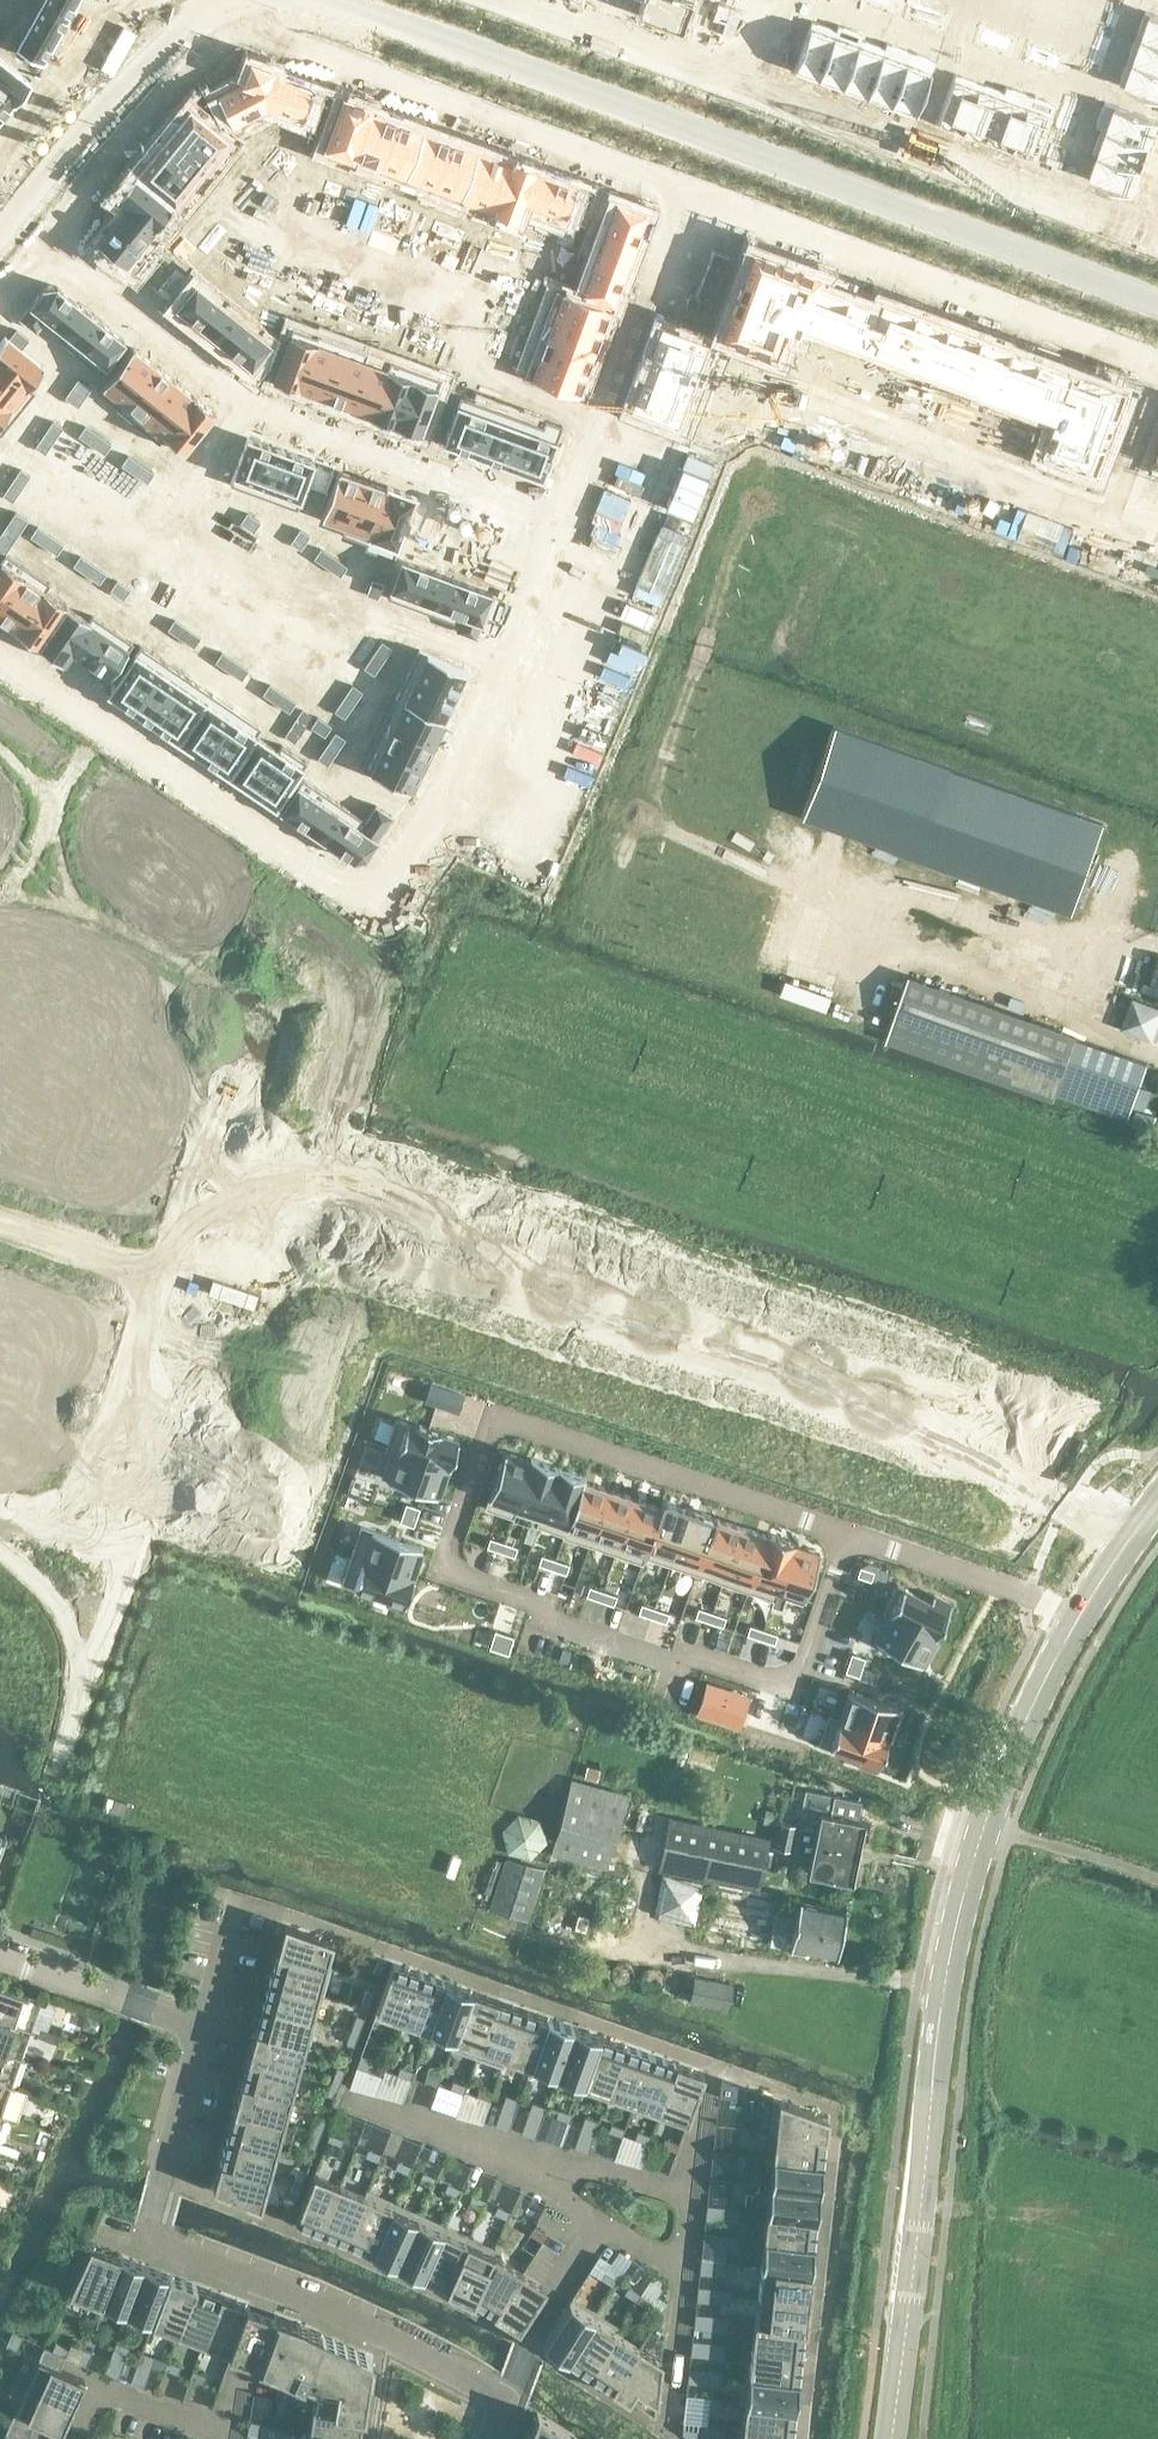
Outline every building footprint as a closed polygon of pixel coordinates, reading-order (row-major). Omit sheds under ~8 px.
[(44,6),(70,20),(81,0),(48,0),(44,6)] [(635,13),(638,14),(638,13),(679,29),(681,30),(682,27),(691,2),(692,1),(689,0),(640,0),(636,11),(636,10),(635,13)] [(914,3),(910,13),(923,18),(927,7),(914,3)] [(44,6),(19,52),(45,66),(70,20),(44,6)] [(927,7),(923,18),(936,23),(940,12),(927,7)] [(1110,10),(1104,24),(1115,28),(1121,14),(1110,10)] [(1137,35),(1157,42),(1157,14),(1145,10),(1137,35)] [(811,20),(793,71),(795,72),(795,71),(818,80),(836,29),(811,20)] [(836,29),(818,80),(841,89),(842,89),(861,38),(862,38),(864,33),(838,24),(836,29)] [(985,29),(981,40),(994,45),(998,34),(985,29)] [(998,34),(994,45),(1007,49),(1011,38),(998,34)] [(1100,35),(1095,48),(1107,52),(1111,39),(1100,35)] [(1128,59),(1157,70),(1157,42),(1137,35),(1128,59)] [(861,38),(842,89),(844,90),(844,89),(866,98),(885,47),(884,47),(862,38),(861,38)] [(885,47),(866,98),(891,107),(911,51),(886,41),(884,47),(885,47)] [(1033,47),(1029,58),(1042,62),(1046,51),(1033,47)] [(1095,48),(1090,62),(1101,66),(1107,52),(1095,48)] [(911,51),(891,107),(914,115),(914,116),(916,116),(937,60),(911,51)] [(1046,51),(1042,62),(1056,67),(1060,56),(1046,51)] [(16,104),(18,106),(34,86),(0,59),(0,91),(16,104)] [(1119,85),(1157,99),(1157,70),(1128,59),(1119,85)] [(244,81),(217,95),(236,130),(266,115),(264,86),(269,73),(271,69),(251,62),(244,81)] [(269,73),(264,86),(266,115),(267,114),(288,122),(291,115),(301,118),(302,119),(313,90),(269,73)] [(955,73),(937,123),(950,128),(950,129),(961,133),(980,82),(955,73)] [(980,82),(961,133),(974,138),(974,137),(986,141),(1004,91),(1003,91),(980,82)] [(1004,91),(986,141),(1001,147),(1010,150),(1031,94),(1005,85),(1003,91),(1004,91)] [(1,123),(16,104),(0,91),(0,122),(1,123)] [(1031,94),(1010,150),(1035,160),(1056,104),(1031,94)] [(343,97),(324,149),(353,160),(354,157),(353,156),(370,110),(371,111),(372,108),(343,97)] [(1065,100),(1061,113),(1072,117),(1077,104),(1065,100)] [(1095,127),(1101,129),(1101,127),(1152,145),(1153,144),(1157,129),(1157,119),(1105,100),(1095,127)] [(190,107),(171,130),(216,167),(235,144),(190,107)] [(370,110),(353,156),(354,157),(380,166),(397,120),(371,111),(370,110)] [(1061,113),(1056,127),(1067,131),(1072,117),(1061,113)] [(397,120),(380,166),(407,176),(424,130),(397,120)] [(1101,129),(1092,153),(1097,155),(1098,154),(1144,170),(1143,171),(1143,172),(1153,144),(1152,145),(1101,127),(1101,129)] [(171,130),(153,152),(198,189),(216,167),(171,130)] [(424,130),(407,176),(433,186),(434,186),(451,140),(424,130)] [(433,186),(430,194),(459,205),(462,196),(461,196),(478,150),(451,140),(434,186),(433,186)] [(1043,161),(1043,162),(1063,170),(1064,168),(1062,168),(1069,150),(1070,151),(1071,149),(1050,141),(1050,143),(1051,143),(1045,162),(1043,161)] [(280,149),(269,161),(279,169),(289,156),(280,149)] [(478,150),(461,196),(462,196),(487,205),(488,206),(505,160),(478,150)] [(153,152),(135,174),(180,211),(198,189),(153,152)] [(1089,177),(1089,179),(1135,195),(1136,194),(1135,193),(1143,171),(1144,170),(1098,154),(1097,155),(1090,178),(1089,177)] [(289,156),(279,169),(287,176),(297,163),(289,156)] [(487,205),(484,212),(514,222),(519,207),(518,207),(532,170),(533,170),(513,162),(513,163),(505,160),(488,206),(487,205)] [(532,170),(518,207),(519,207),(563,223),(570,205),(576,190),(577,186),(533,170),(532,170)] [(135,174),(116,197),(129,208),(129,207),(160,232),(159,234),(161,235),(181,211),(180,211),(135,174)] [(254,178),(244,190),(253,198),(263,186),(254,178)] [(328,180),(324,191),(338,196),(343,185),(328,180)] [(343,185),(338,196),(353,202),(357,190),(343,185)] [(244,190),(234,202),(243,210),(253,198),(244,190)] [(576,190),(570,205),(581,209),(587,194),(576,190)] [(602,217),(592,244),(602,247),(629,257),(644,217),(641,209),(602,195),(595,214),(602,217)] [(382,199),(378,211),(392,216),(397,205),(382,199)] [(397,205),(392,216),(407,221),(411,210),(397,205)] [(129,208),(99,245),(135,274),(148,259),(142,254),(159,234),(160,232),(129,207),(129,208)] [(436,219),(432,230),(446,236),(450,225),(436,219)] [(218,222),(208,235),(217,242),(227,230),(218,222)] [(450,225),(446,236),(461,241),(465,230),(450,225)] [(561,232),(557,242),(572,248),(576,237),(561,232)] [(208,235),(198,247),(207,254),(217,242),(208,235)] [(489,239),(486,250),(500,255),(504,245),(489,239)] [(504,245),(500,255),(515,260),(519,250),(504,245)] [(584,290),(583,291),(613,302),(629,257),(602,247),(586,290),(584,290)] [(752,248),(721,334),(776,355),(786,327),(798,332),(799,328),(1056,423),(1045,453),(1100,474),(1131,390),(881,298),(878,306),(817,283),(820,273),(752,248)] [(244,266),(240,278),(255,284),(259,272),(244,266)] [(176,268),(157,292),(170,303),(189,279),(176,268)] [(259,272),(255,284),(270,289),(274,277),(259,272)] [(195,283),(176,307),(214,337),(233,313),(195,283)] [(516,285),(511,298),(520,302),(525,288),(516,285)] [(43,288),(20,317),(36,330),(46,317),(67,334),(68,335),(87,311),(57,287),(57,286),(43,287),(43,288)] [(556,289),(547,312),(602,332),(610,309),(556,289)] [(317,293),(313,305),(327,310),(332,299),(317,293)] [(511,298),(506,311),(515,315),(520,302),(511,298)] [(332,299),(327,310),(342,316),(346,304),(332,299)] [(67,334),(62,341),(100,372),(125,341),(87,311),(68,335),(67,334)] [(365,311),(361,323),(376,328),(380,316),(365,311)] [(547,312),(539,333),(594,353),(602,332),(547,312)] [(233,313),(214,337),(251,367),(271,343),(233,313)] [(380,316),(376,328),(390,334),(395,322),(380,316)] [(661,324),(651,353),(705,373),(705,374),(710,376),(711,375),(721,347),(661,324)] [(499,327),(494,341),(504,345),(509,331),(499,327)] [(292,328),(273,380),(298,390),(317,337),(316,337),(292,328)] [(17,329),(9,338),(21,348),(28,338),(17,329)] [(414,329),(410,340),(425,346),(429,334),(414,329)] [(539,333),(531,355),(586,375),(594,353),(539,333)] [(317,337),(298,390),(323,399),(343,343),(317,334),(316,337),(317,337)] [(429,334),(425,346),(439,351),(443,340),(429,334)] [(0,342),(0,366),(27,388),(28,386),(44,366),(21,348),(9,338),(5,335),(0,342)] [(494,341),(490,354),(499,358),(504,345),(494,341)] [(343,343),(323,399),(347,408),(364,361),(365,361),(368,353),(343,343)] [(133,347),(98,391),(118,407),(119,407),(154,364),(133,347)] [(651,353),(641,380),(696,400),(705,374),(705,373),(651,353)] [(531,355),(523,377),(556,390),(571,395),(577,397),(586,375),(531,355)] [(364,361),(347,408),(371,416),(388,369),(387,369),(365,361),(364,361)] [(388,369),(371,416),(395,425),(416,370),(390,361),(387,369),(388,369)] [(118,407),(116,409),(138,426),(174,380),(154,364),(119,407),(118,407)] [(18,413),(35,392),(28,386),(27,388),(0,366),(0,399),(18,413)] [(416,370),(395,425),(421,435),(441,380),(416,370)] [(494,374),(488,390),(499,394),(505,378),(494,374)] [(745,375),(740,386),(756,391),(760,380),(745,375)] [(78,378),(71,388),(85,397),(91,387),(78,378)] [(505,378),(499,394),(510,398),(516,383),(505,378)] [(174,380),(138,426),(159,443),(164,436),(164,435),(194,397),(193,396),(174,380)] [(641,380),(631,408),(685,428),(696,400),(641,380)] [(740,386),(736,396),(752,402),(756,391),(740,386)] [(71,388),(65,397),(78,407),(85,397),(71,388)] [(556,390),(552,401),(567,407),(571,395),(556,390)] [(194,397),(164,435),(164,436),(185,452),(216,413),(194,395),(193,396),(194,397)] [(460,396),(443,442),(477,455),(494,408),(460,396)] [(1,434),(18,413),(0,399),(0,433),(1,434)] [(494,408),(477,455),(509,467),(526,420),(494,408)] [(526,420),(509,467),(543,479),(562,425),(545,419),(543,426),(526,420)] [(53,421),(44,434),(54,440),(63,427),(53,421)] [(85,425),(79,435),(92,444),(98,434),(85,425)] [(44,434),(35,447),(45,453),(54,440),(44,434)] [(98,434),(92,444),(104,453),(111,443),(98,434)] [(247,437),(230,484),(264,496),(281,449),(247,437)] [(729,438),(725,449),(740,455),(744,443),(729,438)] [(281,449),(264,496),(297,508),(314,463),(315,462),(281,449)] [(128,455),(121,465),(134,474),(141,464),(128,455)] [(141,464),(134,474),(147,482),(154,472),(141,464)] [(318,465),(310,485),(326,492),(334,471),(318,465)] [(20,468),(11,482),(22,489),(31,475),(20,468)] [(338,471),(321,517),(345,526),(346,526),(363,480),(338,471)] [(345,526),(342,534),(367,543),(368,543),(388,489),(387,488),(363,480),(346,526),(345,526)] [(11,482),(3,495),(13,502),(22,489),(11,482)] [(367,543),(364,548),(394,559),(417,496),(388,485),(387,488),(388,489),(368,543),(367,543)] [(0,534),(0,561),(6,553),(5,553),(28,520),(16,512),(0,534)] [(247,512),(241,522),(254,531),(261,521),(247,512)] [(37,526),(30,536),(44,545),(50,535),(37,526)] [(300,529),(291,542),(301,549),(310,536),(300,529)] [(50,535),(44,545),(56,554),(63,544),(50,535)] [(321,548),(314,558),(327,567),(334,557),(321,548)] [(0,561),(0,609),(28,568),(6,553),(0,561)] [(80,555),(73,565),(86,574),(93,564),(80,555)] [(334,557),(327,567),(340,576),(347,566),(334,557)] [(401,559),(388,597),(433,613),(447,576),(401,559)] [(93,564),(86,574),(99,583),(106,573),(93,564)] [(1145,572),(1157,577),(1157,567),(1148,564),(1145,572)] [(0,609),(0,619),(16,631),(49,583),(28,568),(0,609)] [(447,576),(433,613),(459,623),(457,630),(476,637),(492,593),(447,576)] [(49,583),(16,631),(37,645),(38,646),(66,604),(74,592),(53,577),(49,583)] [(373,579),(367,594),(378,598),(384,583),(373,579)] [(117,580),(110,590),(123,599),(130,589),(117,580)] [(37,645),(62,663),(72,649),(71,648),(73,645),(75,642),(89,621),(88,620),(66,604),(38,646),(37,645)] [(73,645),(71,648),(72,649),(111,676),(133,643),(92,614),(88,620),(89,621),(75,642),(73,645)] [(174,619),(168,629),(181,638),(188,628),(174,619)] [(188,628),(181,638),(194,647),(200,637),(188,628)] [(409,632),(404,642),(418,649),(423,638),(409,632)] [(423,638),(418,649),(420,649),(433,656),(438,645),(423,638)] [(382,641),(373,654),(383,661),(392,648),(382,641)] [(140,645),(108,693),(132,710),(165,662),(140,645)] [(420,649),(408,674),(455,696),(467,672),(433,656),(420,649)] [(222,652),(215,661),(228,670),(235,661),(222,652)] [(373,654),(364,667),(374,674),(383,661),(373,654)] [(235,661),(228,670),(241,679),(248,669),(235,661)] [(165,662),(132,710),(156,726),(189,678),(165,662)] [(408,674),(397,697),(444,720),(455,696),(408,674)] [(189,678),(156,726),(180,742),(212,694),(189,678)] [(270,684),(263,694),(276,703),(283,693),(270,684)] [(352,685),(344,698),(353,704),(362,691),(352,685)] [(283,693),(276,703),(289,712),(296,702),(283,693)] [(212,694),(180,742),(204,758),(236,710),(212,694)] [(397,697),(385,720),(433,743),(444,720),(397,697)] [(344,698),(335,711),(344,717),(353,704),(344,698)] [(236,710),(204,758),(227,774),(255,734),(256,734),(261,727),(236,710)] [(318,717),(311,727),(324,736),(331,726),(318,717)] [(385,720),(374,743),(421,766),(433,743),(385,720)] [(1073,912),(1105,822),(834,726),(802,817),(1073,912)] [(335,732),(327,745),(337,752),(345,739),(335,732)] [(255,734),(227,774),(251,790),(279,750),(278,749),(256,734),(255,734)] [(374,743),(362,768),(410,791),(421,766),(374,743)] [(279,750),(251,790),(276,807),(298,775),(307,762),(281,744),(278,749),(279,750)] [(327,745),(318,758),(328,764),(337,752),(327,745)] [(302,777),(280,810),(320,837),(342,805),(302,777)] [(342,805),(320,837),(352,859),(352,860),(366,857),(366,856),(393,817),(376,805),(365,820),(342,805)] [(1128,1118),(1147,1064),(1075,1039),(1060,1081),(1047,1076),(1063,1032),(909,978),(887,1042),(1053,1100),(1056,1093),(1128,1118)] [(829,1005),(832,991),(786,981),(783,994),(829,1005)] [(1132,999),(1121,1030),(1151,1041),(1151,1042),(1157,1045),(1157,1009),(1132,999)] [(1142,1085),(1137,1104),(1150,1108),(1155,1089),(1142,1085)] [(450,1392),(445,1406),(455,1409),(459,1395),(450,1392)] [(406,1421),(396,1450),(446,1466),(447,1465),(449,1465),(458,1439),(440,1433),(441,1430),(414,1421),(413,1424),(406,1421)] [(437,1495),(446,1466),(396,1450),(387,1478),(437,1495)] [(497,1472),(485,1508),(512,1517),(530,1460),(527,1459),(521,1457),(510,1453),(504,1451),(502,1458),(497,1472)] [(530,1460),(512,1517),(513,1517),(515,1512),(539,1520),(558,1466),(554,1465),(548,1463),(532,1457),(531,1457),(530,1460)] [(539,1520),(537,1525),(547,1529),(547,1528),(560,1532),(560,1533),(563,1534),(563,1536),(564,1536),(584,1480),(585,1475),(561,1468),(562,1468),(558,1466),(539,1520)] [(584,1480),(564,1536),(589,1545),(608,1488),(584,1480)] [(608,1488),(589,1545),(615,1554),(634,1497),(608,1488)] [(634,1497),(615,1554),(640,1562),(660,1505),(644,1500),(644,1501),(638,1499),(639,1498),(634,1497)] [(660,1505),(640,1562),(642,1563),(645,1556),(670,1564),(689,1507),(662,1498),(660,1505)] [(405,1502),(402,1511),(416,1516),(419,1507),(405,1502)] [(689,1507),(670,1564),(697,1573),(716,1517),(716,1516),(689,1507)] [(402,1511),(399,1520),(413,1525),(416,1516),(402,1511)] [(716,1517),(697,1573),(718,1580),(717,1580),(722,1582),(741,1525),(726,1520),(726,1521),(719,1518),(716,1517)] [(741,1525),(722,1582),(748,1591),(766,1534),(763,1533),(756,1531),(756,1530),(741,1525)] [(421,1545),(372,1528),(362,1557),(412,1574),(421,1545)] [(766,1534),(748,1591),(775,1600),(777,1594),(794,1543),(795,1541),(768,1531),(767,1531),(766,1534)] [(490,1536),(487,1546),(500,1550),(504,1541),(490,1536)] [(504,1541),(500,1550),(514,1555),(517,1546),(504,1541)] [(794,1543),(777,1594),(803,1603),(820,1552),(794,1543)] [(542,1554),(538,1563),(552,1568),(555,1558),(542,1554)] [(411,1575),(412,1574),(362,1557),(353,1585),(405,1603),(414,1576),(411,1575)] [(555,1558),(552,1568),(566,1572),(569,1563),(555,1558)] [(867,1563),(863,1572),(876,1579),(880,1570),(867,1563)] [(589,1585),(586,1594),(600,1599),(603,1590),(589,1585)] [(890,1610),(889,1612),(935,1636),(953,1604),(934,1594),(930,1600),(903,1585),(890,1610)] [(603,1590),(600,1599),(614,1604),(617,1594),(603,1590)] [(641,1603),(638,1612),(652,1616),(655,1607),(641,1603)] [(655,1607),(652,1616),(665,1621),(669,1612),(655,1607)] [(698,1607),(695,1616),(709,1621),(712,1611),(698,1607)] [(712,1611),(709,1621),(723,1625),(726,1616),(712,1611)] [(921,1663),(935,1636),(889,1612),(875,1638),(921,1663)] [(502,1614),(499,1624),(513,1628),(516,1619),(502,1614)] [(750,1624),(747,1633),(761,1638),(764,1629),(750,1624)] [(764,1629),(761,1638),(775,1643),(778,1633),(764,1629)] [(852,1652),(849,1661),(863,1666),(866,1657),(852,1652)] [(849,1661),(846,1670),(860,1675),(863,1666),(849,1661)] [(707,1683),(704,1692),(718,1697),(721,1688),(707,1683)] [(841,1712),(840,1717),(890,1732),(891,1729),(893,1723),(894,1719),(896,1713),(899,1706),(883,1701),(876,1699),(849,1690),(847,1695),(842,1712),(841,1712)] [(820,1738),(819,1743),(859,1756),(857,1763),(859,1764),(859,1763),(875,1769),(877,1770),(881,1758),(890,1732),(840,1717),(829,1713),(826,1721),(821,1738),(820,1738)] [(627,1796),(571,1781),(552,1852),(607,1868),(627,1796)] [(785,1795),(779,1819),(799,1823),(804,1799),(785,1795)] [(529,1862),(554,1836),(524,1808),(500,1833),(529,1862)] [(767,1811),(764,1822),(776,1825),(778,1814),(767,1811)] [(798,1825),(795,1838),(813,1841),(857,1851),(864,1820),(819,1811),(816,1828),(798,1825)] [(779,1819),(774,1843),(793,1847),(795,1838),(798,1825),(799,1823),(779,1819)] [(669,1820),(658,1871),(714,1883),(757,1891),(768,1839),(669,1820)] [(793,1847),(792,1850),(810,1854),(807,1872),(851,1881),(857,1851),(813,1841),(795,1838),(793,1847)] [(528,1919),(543,1868),(506,1856),(490,1907),(528,1919)] [(800,1901),(791,1947),(834,1956),(836,1956),(845,1911),(800,1901)] [(326,1965),(332,1942),(285,1924),(277,1952),(326,1965)] [(277,1952),(270,1979),(319,1992),(318,1993),(324,1994),(332,1966),(326,1965),(277,1952)] [(379,1956),(374,1970),(381,1973),(386,1959),(379,1956)] [(401,2025),(420,1973),(393,1963),(375,2016),(401,2025)] [(445,1981),(420,1973),(401,2025),(428,2035),(429,2029),(428,2029),(445,1981)] [(732,1983),(694,1977),(690,2001),(728,2007),(732,1983)] [(311,2018),(312,2017),(318,1993),(319,1992),(270,1979),(263,2005),(311,2018)] [(470,1990),(445,1981),(428,2029),(429,2029),(453,2038),(470,1990)] [(30,2030),(33,2031),(34,2029),(30,2028),(40,2002),(43,2003),(44,2001),(0,1986),(0,2019),(30,2030)] [(366,1989),(361,2003),(369,2005),(374,1991),(366,1989)] [(453,2038),(479,2047),(496,2000),(470,1990),(453,2038)] [(522,2009),(496,2000),(479,2047),(475,2056),(503,2066),(505,2060),(504,2060),(522,2009)] [(263,2005),(256,2032),(304,2045),(304,2046),(310,2047),(317,2019),(312,2017),(311,2018),(263,2005)] [(504,2060),(505,2060),(530,2069),(548,2018),(522,2009),(504,2060)] [(357,2014),(351,2028),(359,2031),(364,2017),(357,2014)] [(574,2027),(548,2018),(530,2069),(556,2078),(574,2027)] [(20,2058),(24,2059),(24,2058),(21,2057),(30,2030),(0,2019),(0,2051),(20,2058)] [(46,2039),(49,2031),(38,2027),(35,2035),(46,2039)] [(582,2087),(584,2082),(600,2036),(574,2027),(556,2078),(582,2087)] [(354,2045),(359,2031),(351,2028),(346,2042),(354,2045)] [(56,2043),(59,2034),(49,2031),(46,2039),(56,2043)] [(256,2032),(249,2058),(297,2071),(304,2046),(304,2045),(256,2032)] [(625,2045),(600,2036),(584,2082),(609,2091),(625,2045)] [(625,2045),(609,2091),(609,2093),(634,2102),(651,2054),(625,2045)] [(10,2087),(14,2088),(14,2086),(11,2085),(20,2058),(0,2051),(0,2083),(10,2087)] [(370,2071),(375,2059),(361,2054),(357,2066),(370,2071)] [(677,2064),(651,2054),(634,2102),(660,2111),(677,2064)] [(249,2058),(242,2084),(290,2097),(297,2071),(249,2058)] [(677,2064),(660,2111),(686,2120),(703,2073),(677,2064)] [(332,2080),(340,2082),(345,2068),(337,2065),(332,2080)] [(411,2078),(414,2071),(400,2066),(397,2073),(411,2078)] [(437,2085),(440,2077),(426,2072),(424,2080),(437,2085)] [(464,2092),(467,2084),(453,2079),(450,2087),(464,2092)] [(727,2096),(729,2081),(721,2079),(720,2095),(727,2096)] [(334,2096),(340,2082),(332,2080),(327,2094),(334,2096)] [(0,2115),(4,2116),(4,2115),(1,2114),(10,2087),(0,2083),(0,2115)] [(26,2096),(29,2088),(19,2084),(16,2092),(26,2096)] [(283,2124),(290,2097),(242,2084),(234,2110),(283,2124)] [(490,2099),(493,2091),(479,2087),(476,2094),(490,2099)] [(29,2088),(26,2096),(37,2100),(39,2091),(29,2088)] [(508,2130),(519,2099),(506,2094),(495,2125),(508,2130)] [(774,2129),(825,2135),(827,2116),(773,2097),(769,2130),(774,2131),(774,2129)] [(535,2137),(546,2106),(532,2101),(521,2132),(535,2137)] [(570,2121),(572,2113),(558,2108),(556,2116),(570,2121)] [(234,2110),(227,2137),(276,2150),(283,2124),(234,2110)] [(588,2151),(599,2120),(585,2115),(574,2146),(588,2151)] [(318,2117),(313,2131),(320,2134),(325,2120),(318,2117)] [(622,2135),(625,2127),(611,2123),(609,2130),(622,2135)] [(749,2126),(741,2125),(739,2140),(747,2141),(749,2126)] [(774,2131),(771,2156),(822,2162),(825,2135),(774,2129),(774,2131)] [(649,2142),(651,2135),(638,2130),(635,2138),(649,2142)] [(315,2148),(320,2134),(313,2131),(307,2145),(315,2148)] [(341,2146),(344,2138),(330,2133),(327,2140),(341,2146)] [(220,2163),(269,2176),(276,2150),(227,2137),(220,2163)] [(676,2150),(679,2142),(665,2137),(662,2145),(676,2150)] [(6,2153),(9,2145),(0,2142),(0,2151),(6,2153)] [(9,2145),(6,2153),(17,2157),(20,2148),(9,2145)] [(379,2160),(382,2153),(368,2148),(366,2155),(379,2160)] [(746,2154),(738,2153),(736,2167),(744,2168),(746,2154)] [(819,2189),(822,2162),(771,2156),(768,2184),(819,2189)] [(409,2173),(412,2166),(398,2159),(395,2166),(409,2173)] [(260,2206),(269,2176),(220,2163),(213,2188),(260,2206)] [(299,2171),(293,2185),(301,2188),(306,2173),(299,2171)] [(433,2184),(437,2177),(423,2171),(420,2178),(433,2184)] [(321,2231),(340,2184),(313,2174),(294,2221),(321,2231)] [(743,2181),(735,2180),(733,2194),(741,2195),(743,2181)] [(458,2195),(461,2188),(448,2182),(445,2189),(458,2195)] [(367,2196),(366,2195),(340,2184),(321,2231),(346,2241),(367,2196)] [(768,2184),(765,2211),(816,2216),(819,2189),(768,2184)] [(296,2202),(301,2188),(293,2185),(288,2199),(296,2202)] [(368,2190),(366,2195),(367,2196),(346,2241),(371,2252),(394,2202),(368,2190)] [(483,2207),(486,2200),(473,2193),(470,2200),(483,2207)] [(394,2202),(371,2252),(396,2264),(419,2213),(394,2202)] [(740,2208),(708,2204),(706,2219),(739,2222),(740,2208)] [(508,2218),(511,2211),(498,2205),(494,2212),(508,2218)] [(813,2243),(816,2216),(765,2211),(762,2238),(813,2243)] [(443,2224),(419,2213),(396,2264),(420,2275),(443,2224)] [(468,2236),(443,2224),(420,2275),(445,2286),(468,2236)] [(547,2233),(534,2226),(530,2233),(542,2240),(547,2233)] [(737,2235),(729,2234),(727,2248),(735,2249),(737,2235)] [(494,2248),(468,2236),(445,2286),(470,2298),(491,2252),(492,2252),(494,2248)] [(762,2238),(759,2265),(810,2271),(813,2243),(762,2238)] [(69,2291),(101,2303),(119,2256),(90,2245),(69,2291)] [(512,2286),(522,2271),(494,2253),(492,2252),(491,2252),(470,2298),(493,2312),(511,2285),(512,2286)] [(145,2265),(119,2256),(101,2303),(127,2312),(145,2265)] [(734,2262),(702,2258),(700,2273),(732,2277),(734,2262)] [(170,2275),(145,2265),(127,2312),(153,2322),(170,2275)] [(759,2265),(756,2292),(807,2298),(810,2271),(759,2265)] [(522,2271),(512,2286),(511,2285),(493,2312),(518,2328),(545,2285),(522,2271)] [(617,2278),(606,2271),(601,2277),(613,2285),(617,2278)] [(196,2284),(170,2275),(153,2322),(178,2331),(196,2284)] [(221,2294),(196,2284),(178,2331),(204,2341),(221,2294)] [(624,2292),(636,2300),(641,2293),(629,2285),(624,2292)] [(731,2289),(698,2285),(697,2300),(730,2304),(731,2289)] [(807,2298),(756,2292),(753,2319),(804,2325),(807,2298)] [(653,2301),(641,2293),(636,2300),(648,2308),(653,2301)] [(249,2304),(221,2294),(204,2341),(229,2351),(246,2305),(248,2306),(249,2304)] [(542,2343),(567,2359),(597,2312),(572,2296),(542,2343)] [(267,2311),(249,2304),(248,2306),(246,2305),(229,2351),(250,2358),(258,2361),(280,2370),(315,2386),(313,2402),(362,2410),(371,2356),(296,2322),(267,2311)] [(619,2326),(597,2312),(567,2359),(589,2373),(616,2331),(619,2326)] [(728,2316),(696,2312),(694,2327),(726,2331),(728,2316)] [(753,2319),(750,2346),(801,2352),(804,2325),(753,2319)] [(611,2387),(638,2345),(616,2331),(589,2373),(611,2387)] [(12,2332),(7,2345),(16,2349),(22,2336),(12,2332)] [(725,2343),(693,2339),(691,2354),(724,2358),(725,2343)] [(130,2345),(116,2340),(105,2372),(118,2377),(130,2345)] [(55,2342),(52,2349),(65,2356),(69,2348),(55,2342)] [(660,2359),(638,2345),(611,2387),(654,2415),(660,2359)] [(44,2346),(27,2384),(72,2405),(84,2379),(60,2368),(65,2356),(52,2349),(44,2346)] [(747,2374),(798,2379),(801,2352),(750,2346),(747,2374)] [(92,2351),(85,2348),(79,2362),(86,2365),(92,2351)] [(156,2355),(142,2350),(130,2381),(144,2386),(156,2355)] [(180,2367),(167,2362),(164,2369),(178,2374),(180,2367)] [(722,2370),(690,2367),(688,2381),(721,2385),(722,2370)] [(206,2377),(192,2372),(189,2379),(203,2384),(206,2377)] [(739,2400),(744,2400),(795,2406),(798,2379),(747,2374),(742,2373),(739,2400)] [(61,2430),(72,2405),(27,2384),(10,2421),(32,2431),(37,2420),(61,2430)] [(284,2412),(286,2398),(278,2397),(276,2411),(284,2412)] [(719,2397),(711,2397),(709,2411),(717,2412),(719,2397)] [(744,2400),(742,2428),(792,2433),(795,2406),(744,2400)] [(309,2429),(358,2437),(362,2410),(313,2402),(309,2429)] [(537,2412),(527,2438),(580,2438),(537,2412)] [(250,2420),(248,2434),(277,2438),(280,2438),(282,2425),(250,2420)] [(2,2438),(28,2438),(32,2431),(10,2421),(2,2438)] [(682,2433),(692,2438),(696,2438),(698,2429),(683,2427),(682,2433)] [(742,2428),(736,2427),(735,2438),(792,2438),(792,2433),(742,2428)] [(307,2438),(358,2438),(358,2437),(309,2429),(307,2438)]
